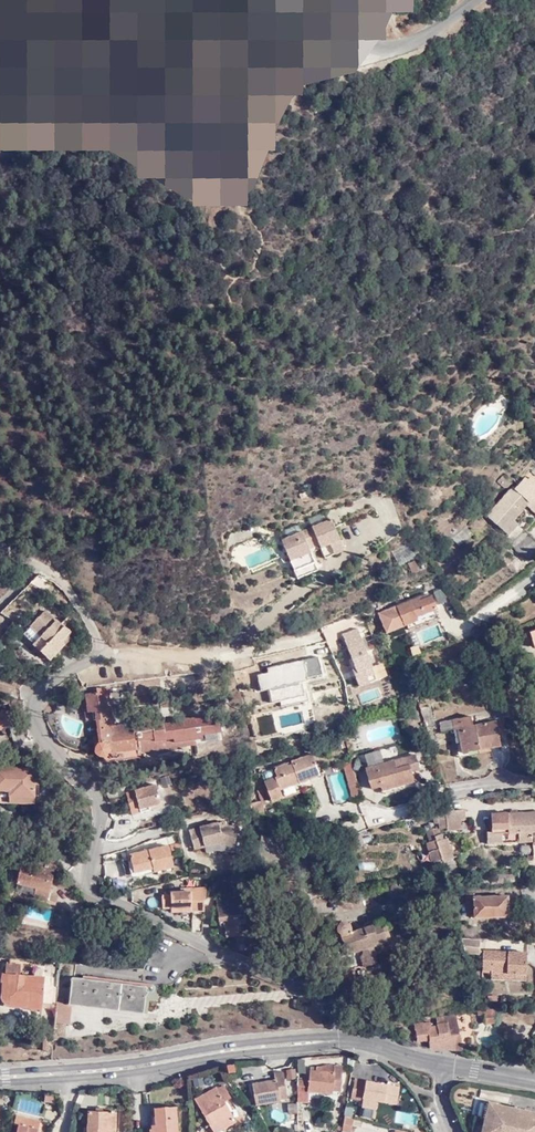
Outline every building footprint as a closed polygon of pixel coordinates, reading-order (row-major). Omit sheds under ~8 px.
[(504,490),(510,484),(501,476),(496,482),(504,490)] [(527,484),(534,492),(534,481),(532,479),(527,484)] [(527,484),(522,480),(514,489),(511,487),(485,515),(507,532),(517,522),(512,518),(527,503),(534,510),(534,492),(527,484)] [(310,495),(298,500),(302,509),(314,503),(310,495)] [(331,525),(282,547),(299,584),(320,575),(312,557),(323,553),(327,563),(346,554),(344,552),(347,550),(344,544),(341,545),(331,525)] [(510,546),(526,561),(534,551),(534,539),(526,531),(510,546)] [(410,542),(389,553),(398,568),(418,557),(410,542)] [(405,568),(409,576),(418,571),(414,563),(405,568)] [(420,594),(377,612),(386,634),(417,621),(419,626),(437,618),(435,611),(438,609),(433,594),(422,599),(420,594)] [(38,638),(30,646),(39,656),(54,642),(51,639),(54,635),(57,638),(62,634),(59,630),(61,628),(53,619),(51,620),(37,607),(22,622),(30,631),(38,638)] [(357,629),(342,635),(354,668),(352,669),(358,686),(376,680),(357,629)] [(23,639),(30,646),(38,638),(30,631),(23,639)] [(527,636),(531,648),(534,647),(534,633),(527,636)] [(256,671),(260,692),(324,680),(319,658),(256,671)] [(310,699),(307,685),(275,692),(278,706),(310,699)] [(509,695),(506,686),(494,689),(495,695),(502,693),(503,697),(509,695)] [(178,736),(197,733),(206,731),(206,728),(224,724),(221,710),(203,714),(202,709),(173,715),(174,717),(167,719),(165,710),(138,715),(139,720),(122,722),(121,718),(118,718),(112,688),(98,690),(99,695),(88,697),(91,715),(97,718),(100,736),(95,737),(97,756),(105,756),(105,761),(142,755),(141,750),(179,742),(178,736)] [(0,712),(0,728),(17,724),(13,709),(0,712)] [(283,731),(303,729),(301,714),(281,716),(283,731)] [(468,715),(450,719),(452,728),(456,727),(461,751),(499,743),(494,719),(470,724),(468,715)] [(199,739),(197,733),(178,736),(179,742),(199,739)] [(263,780),(265,785),(269,799),(270,802),(303,791),(300,782),(320,775),(312,753),(273,767),(275,776),(263,780)] [(415,755),(365,768),(371,790),(380,787),(381,791),(414,782),(411,772),(420,770),(415,755)] [(33,798),(35,784),(39,784),(39,768),(0,766),(0,791),(8,792),(8,796),(33,798)] [(349,771),(356,801),(361,799),(353,770),(349,771)] [(353,801),(356,801),(349,771),(344,772),(346,780),(353,801)] [(162,777),(130,783),(133,799),(143,798),(143,802),(165,797),(162,777)] [(269,799),(265,785),(255,789),(260,803),(269,799)] [(32,805),(33,798),(8,796),(7,803),(32,805)] [(468,818),(466,808),(442,812),(443,820),(440,820),(441,828),(450,827),(450,830),(463,828),(462,819),(468,818)] [(505,838),(504,830),(521,830),(521,838),(534,839),(534,843),(534,811),(494,810),(494,829),(489,829),(504,837),(505,838)] [(196,848),(218,842),(225,843),(235,845),(240,827),(220,821),(190,829),(196,848)] [(505,841),(505,838),(504,837),(489,829),(488,841),(505,841)] [(435,843),(440,861),(456,858),(451,838),(446,840),(444,835),(434,838),(435,843)] [(433,863),(440,861),(435,843),(430,844),(432,852),(430,852),(433,863)] [(168,846),(130,852),(133,869),(152,866),(153,871),(171,868),(168,846)] [(55,868),(23,860),(18,881),(38,885),(35,895),(55,899),(57,892),(51,890),(55,868)] [(245,875),(234,876),(235,883),(246,881),(245,875)] [(187,910),(204,910),(206,889),(188,890),(187,910)] [(167,911),(187,910),(188,890),(167,890),(167,892),(157,892),(158,907),(167,907),(167,911)] [(476,892),(468,892),(468,901),(475,901),(476,919),(511,917),(511,895),(477,897),(476,892)] [(226,896),(216,897),(219,919),(224,918),(225,927),(238,926),(238,922),(246,921),(245,902),(228,903),(226,896)] [(343,964),(365,957),(374,954),(371,945),(391,938),(386,920),(372,925),(370,921),(360,925),(362,929),(351,932),(350,926),(343,921),(339,922),(337,925),(336,932),(339,938),(335,939),(343,964)] [(482,939),(461,937),(465,952),(480,953),(482,939)] [(518,974),(519,980),(527,981),(529,952),(484,950),(483,968),(492,969),(492,972),(518,974)] [(365,957),(366,963),(376,960),(374,954),(365,957)] [(7,962),(6,974),(20,974),(20,962),(7,962)] [(20,974),(6,974),(2,974),(2,983),(7,984),(7,992),(27,993),(26,1007),(41,1008),(43,966),(36,966),(35,975),(30,975),(30,978),(21,978),(21,974),(20,974)] [(492,978),(519,980),(518,974),(492,972),(492,978)] [(148,1014),(150,987),(74,980),(72,1006),(72,1008),(148,1014)] [(7,984),(2,983),(1,996),(4,1001),(10,1006),(26,1007),(27,993),(7,992),(7,984)] [(164,988),(150,987),(148,1014),(162,1015),(164,988)] [(71,1025),(72,1008),(72,1006),(65,1005),(65,1000),(59,999),(57,1024),(71,1025)] [(481,1009),(476,1009),(477,1014),(484,1013),(484,1023),(495,1022),(495,1007),(481,1009)] [(432,1039),(431,1047),(461,1047),(456,1012),(436,1014),(438,1024),(432,1025),(432,1021),(414,1022),(415,1030),(418,1030),(418,1039),(432,1039)] [(519,1014),(502,1016),(503,1025),(521,1023),(519,1014)] [(521,1046),(519,1059),(534,1062),(534,1060),(534,1059),(534,1055),(534,1048),(521,1046)] [(306,1074),(306,1060),(297,1060),(297,1074),(306,1074)] [(308,1078),(296,1078),(297,1102),(307,1101),(307,1090),(330,1092),(331,1090),(338,1092),(341,1066),(332,1064),(331,1071),(309,1069),(308,1078)] [(255,1103),(278,1099),(276,1085),(283,1084),(281,1070),(272,1071),(273,1079),(258,1081),(257,1079),(251,1080),(255,1103)] [(394,1103),(398,1086),(365,1080),(365,1078),(353,1076),(350,1094),(394,1103)] [(213,1131),(234,1119),(222,1098),(228,1094),(221,1082),(215,1086),(214,1085),(193,1097),(213,1131)] [(276,1085),(278,1099),(285,1098),(283,1084),(276,1085)] [(491,1103),(483,1131),(534,1131),(534,1113),(491,1103)] [(174,1104),(154,1106),(156,1123),(152,1123),(153,1128),(151,1128),(151,1131),(177,1131),(174,1104)] [(87,1131),(115,1131),(116,1112),(88,1111),(87,1131)] [(350,1115),(342,1113),(339,1129),(348,1131),(350,1115)] [(39,1121),(15,1115),(14,1125),(17,1126),(16,1131),(36,1131),(39,1121)]
